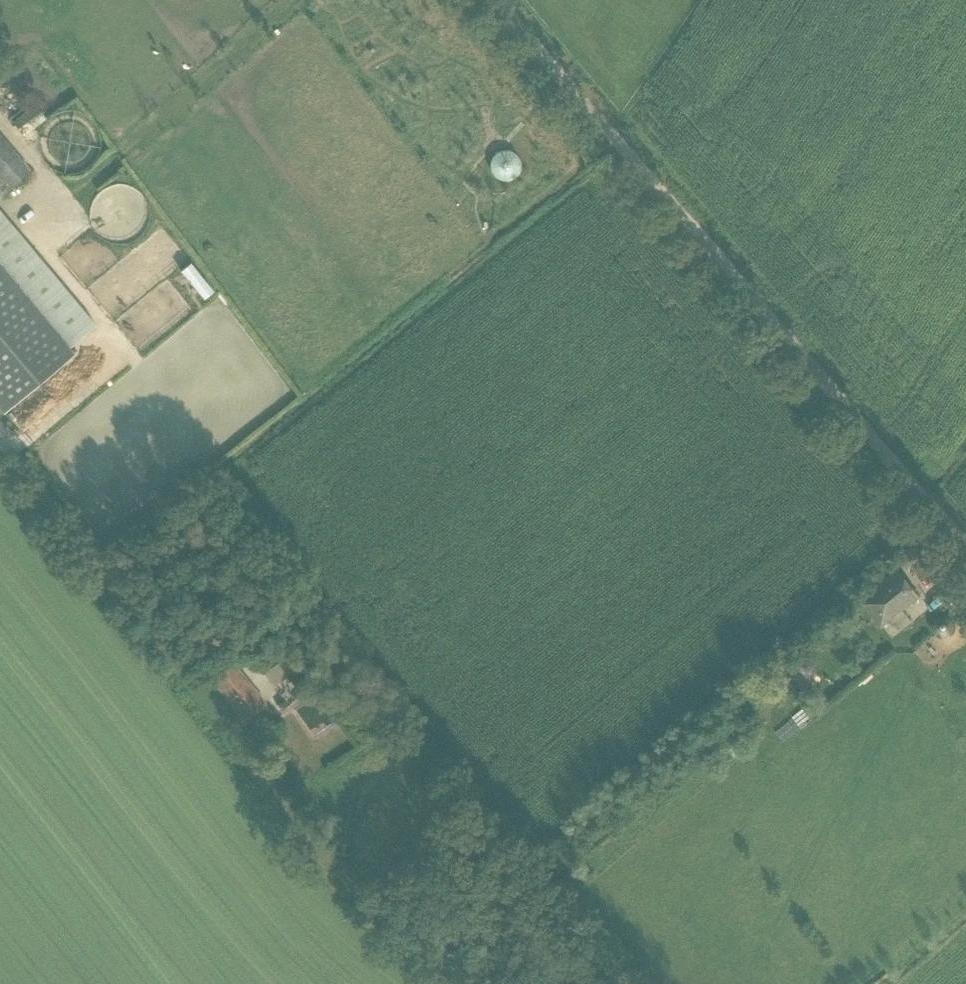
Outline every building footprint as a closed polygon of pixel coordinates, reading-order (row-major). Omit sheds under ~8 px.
[(0,195),(29,171),(0,137),(0,195)] [(3,414),(73,355),(68,348),(95,325),(0,212),(0,410),(3,414)] [(183,270),(204,300),(216,292),(195,261),(183,270)] [(866,593),(875,603),(889,620),(918,596),(896,569),(866,593)] [(232,662),(227,666),(211,679),(244,721),(266,704),(232,662)]
